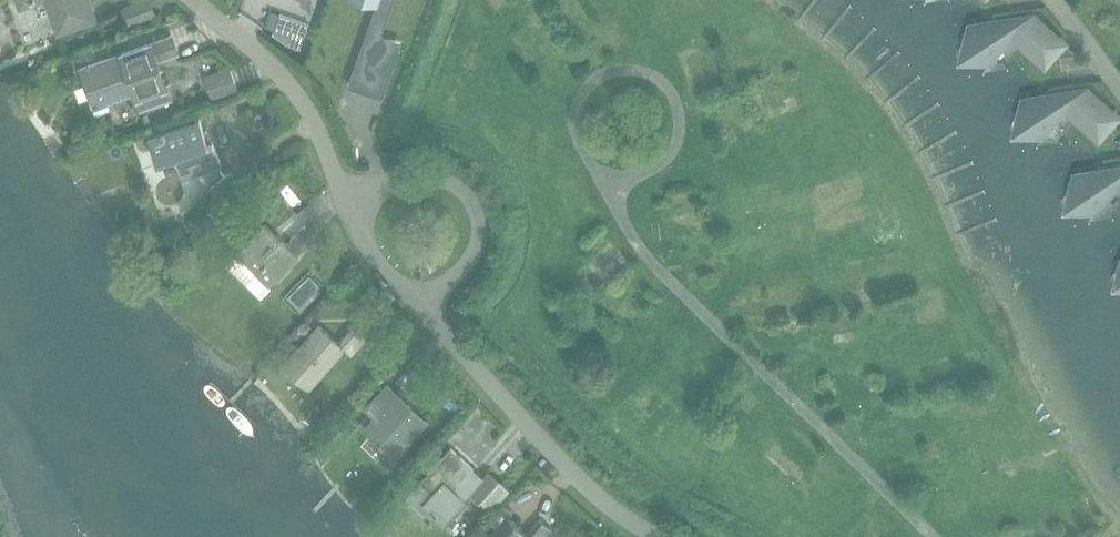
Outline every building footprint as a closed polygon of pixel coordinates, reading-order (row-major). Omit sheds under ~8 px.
[(91,17),(84,0),(49,0),(59,29),(91,17)] [(123,8),(128,23),(153,14),(148,0),(144,0),(123,8)] [(1041,22),(1032,24),(1030,18),(1033,17),(1033,16),(970,25),(967,35),(966,39),(967,44),(970,51),(974,53),(978,55),(988,58),(1011,33),(1045,63),(1063,42),(1041,22)] [(303,52),(310,34),(291,27),(284,45),(303,52)] [(81,67),(91,95),(89,96),(95,114),(109,109),(106,102),(136,92),(143,109),(169,99),(155,61),(176,53),(169,35),(81,67)] [(391,73),(397,56),(375,48),(369,65),(391,73)] [(219,79),(208,83),(212,96),(236,87),(230,68),(217,72),(219,79)] [(1094,96),(1085,97),(1084,91),(1086,91),(1086,89),(1023,99),(1020,109),(1020,113),(1020,117),(1024,125),(1027,127),(1031,129),(1041,132),(1064,106),(1098,137),(1116,116),(1094,96)] [(183,178),(221,164),(212,140),(207,142),(199,119),(148,138),(157,162),(175,156),(183,178)] [(1074,174),(1072,184),(1071,189),(1072,193),(1075,200),(1079,203),(1083,205),(1093,208),(1116,182),(1119,186),(1119,168),(1074,174)] [(220,199),(240,184),(230,171),(210,187),(220,199)] [(264,224),(237,252),(268,283),(315,235),(304,224),(284,244),(264,224)] [(350,355),(368,336),(355,325),(338,343),(319,325),(283,365),(310,389),(345,350),(350,355)] [(687,396),(693,386),(678,377),(672,387),(687,396)] [(393,456),(426,421),(387,385),(365,408),(373,415),(362,427),(393,456)] [(940,428),(922,429),(922,443),(940,443),(940,428)] [(451,448),(420,481),(406,497),(427,516),(432,512),(436,516),(436,515),(443,522),(464,499),(454,490),(474,469),(451,448)] [(478,503),(499,480),(489,471),(468,493),(478,503)] [(551,528),(540,519),(525,536),(517,530),(520,527),(508,517),(489,536),(543,536),(551,528)]
